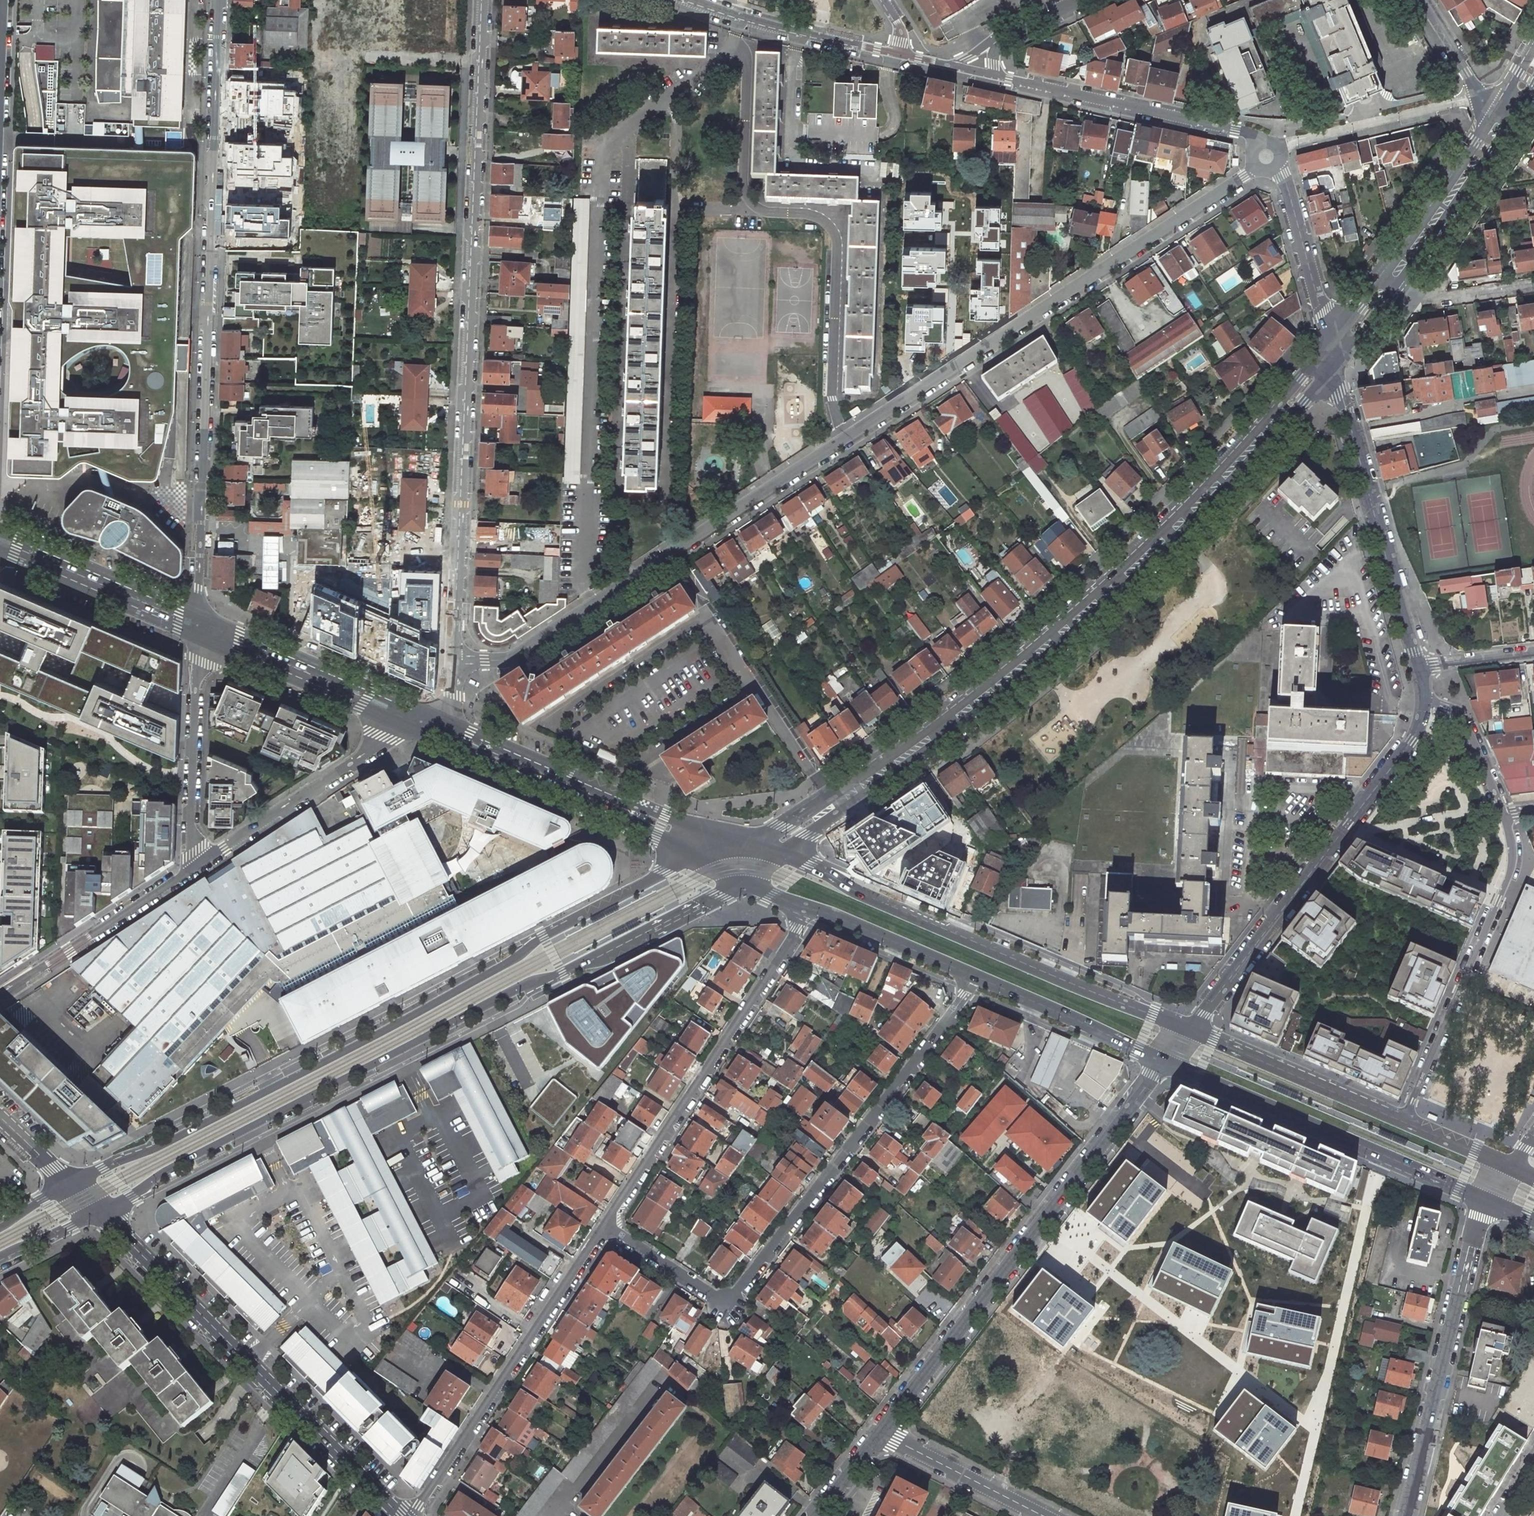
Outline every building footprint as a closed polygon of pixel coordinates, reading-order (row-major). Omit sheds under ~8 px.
[(182,128),(187,0),(97,0),(97,27),(95,56),(95,88),(98,104),(127,103),(127,92),(136,92),(136,127),(137,127),(142,127),(182,128)] [(537,5),(536,10),(546,10),(547,1),(545,1),(545,0),(537,0),(537,5)] [(579,0),(570,0),(570,11),(579,11),(579,0)] [(935,26),(976,0),(918,0),(935,26)] [(1135,0),(1130,0),(1117,6),(1116,3),(1103,8),(1114,27),(1116,31),(1145,18),(1139,7),(1135,0)] [(1179,2),(1169,6),(1170,10),(1161,13),(1155,0),(1153,0),(1146,3),(1163,31),(1188,21),(1179,2)] [(1186,3),(1187,7),(1194,18),(1199,16),(1205,14),(1219,8),(1224,6),(1221,0),(1193,0),(1186,3)] [(1303,0),(1264,0),(1249,6),(1257,26),(1301,8),(1305,6),(1303,0)] [(1332,72),(1328,74),(1333,85),(1337,84),(1346,104),(1359,99),(1384,88),(1376,69),(1347,0),(1303,0),(1305,6),(1301,8),(1305,19),(1310,17),(1332,72)] [(1376,69),(1377,69),(1378,68),(1381,66),(1381,65),(1382,64),(1382,63),(1381,59),(1357,0),(1347,0),(1376,69)] [(1448,9),(1462,0),(1443,0),(1448,9)] [(1475,0),(1462,0),(1448,9),(1458,25),(1481,10),(1480,8),(1475,0)] [(1501,14),(1509,1),(1508,0),(1475,0),(1480,8),(1481,10),(1489,6),(1501,14)] [(1523,9),(1509,1),(1501,14),(1515,23),(1523,9)] [(1163,31),(1146,3),(1139,7),(1145,18),(1154,35),(1156,34),(1163,31)] [(526,5),(506,4),(505,28),(525,29),(526,5)] [(278,7),(268,7),(267,43),(308,44),(309,8),(296,7),(278,7)] [(1114,27),(1103,8),(1085,17),(1095,35),(1114,27)] [(1249,30),(1244,17),(1225,24),(1224,21),(1210,26),(1206,28),(1241,110),(1262,102),(1261,101),(1275,95),(1252,36),(1260,33),(1257,26),(1249,30)] [(1187,39),(1191,19),(1188,21),(1163,31),(1156,34),(1152,54),(1157,51),(1187,39)] [(613,27),(598,26),(597,51),(707,55),(708,31),(687,30),(687,27),(680,26),(679,30),(651,29),(651,25),(649,25),(649,29),(620,27),(620,24),(613,24),(613,27)] [(31,25),(17,25),(17,34),(23,34),(26,33),(28,32),(29,31),(30,30),(31,28),(31,25)] [(574,31),(558,30),(556,63),(577,64),(578,46),(573,46),(574,31)] [(1269,40),(1266,31),(1260,33),(1263,43),(1269,40)] [(1125,47),(1120,38),(1093,49),(1098,58),(1107,55),(1125,47)] [(254,43),(233,42),(232,65),(254,66),(254,43)] [(35,47),(35,60),(54,61),(54,45),(35,44),(35,47)] [(1062,53),(1035,47),(1033,55),(1030,69),(1033,69),(1057,75),(1062,53)] [(1152,54),(1150,63),(1149,67),(1154,68),(1157,51),(1152,54)] [(780,57),(757,56),(753,178),(767,178),(776,179),(777,158),(780,158),(781,150),(777,150),(778,122),(782,122),(782,114),(778,114),(779,86),(783,86),(783,79),(780,78),(780,57)] [(1150,63),(1127,58),(1123,79),(1139,83),(1146,84),(1149,67),(1150,63)] [(1106,62),(1095,59),(1088,62),(1085,81),(1102,85),(1106,62)] [(1122,66),(1106,62),(1102,85),(1118,89),(1122,66)] [(1154,68),(1149,67),(1146,84),(1143,94),(1174,101),(1179,74),(1154,68)] [(550,73),(524,71),(523,98),(549,99),(549,86),(550,73)] [(550,73),(549,86),(561,86),(561,73),(550,73)] [(837,83),(837,113),(852,113),(852,110),(861,110),(861,113),(876,113),(876,83),(861,83),(861,75),(852,75),(852,83),(837,83)] [(956,83),(928,77),(922,104),(955,112),(956,83)] [(285,89),(285,82),(233,80),(231,114),(296,116),(297,90),(285,89)] [(446,144),(449,84),(422,83),(420,139),(401,138),(404,82),(375,81),(372,141),(382,141),(382,155),(372,154),(370,215),(398,217),(400,161),(419,161),(416,217),(444,218),(446,157),(436,157),(436,143),(446,144)] [(1146,84),(1139,83),(1137,93),(1143,94),(1146,84)] [(1005,94),(968,86),(965,99),(1002,108),(1005,94)] [(1017,96),(1005,94),(1002,108),(1016,110),(1016,108),(1017,96)] [(1041,102),(1017,96),(1016,108),(1016,110),(1016,119),(1016,129),(1014,161),(1014,192),(1013,194),(1013,201),(1029,202),(1032,112),(1040,114),(1041,102)] [(556,102),(555,126),(569,127),(569,114),(573,114),(573,108),(570,108),(570,102),(556,102)] [(1302,107),(1291,111),(1295,119),(1306,118),(1302,107)] [(977,116),(955,113),(954,128),(975,128),(977,116)] [(1069,120),(1058,118),(1054,145),(1077,149),(1081,126),(1068,124),(1069,120)] [(1091,121),(1084,120),(1080,144),(1104,148),(1107,126),(1091,123),(1091,121)] [(1161,129),(1136,123),(1130,151),(1136,152),(1135,160),(1154,164),(1156,154),(1161,129)] [(975,128),(954,128),(953,149),(974,150),(974,143),(975,136),(975,128)] [(1016,129),(996,128),(995,161),(1014,161),(1016,129)] [(1189,135),(1161,129),(1156,154),(1177,159),(1172,181),(1174,184),(1186,187),(1188,163),(1189,135)] [(570,133),(545,132),(544,146),(570,148),(570,139),(575,139),(575,133),(570,133)] [(1232,144),(1189,135),(1188,163),(1223,171),(1224,165),(1230,166),(1230,158),(1232,158),(1232,144)] [(1356,141),(1338,145),(1341,162),(1344,173),(1363,168),(1361,164),(1374,161),(1369,138),(1356,141)] [(1385,143),(1376,145),(1380,159),(1383,158),(1385,166),(1412,160),(1407,138),(1398,140),(1399,141),(1386,144),(1385,143)] [(382,155),(382,141),(372,141),(372,154),(382,155)] [(284,155),(284,143),(229,142),(227,189),(293,191),(294,156),(284,155)] [(143,148),(144,169),(148,164),(149,161),(151,159),(153,158),(155,157),(170,158),(173,159),(175,160),(176,161),(179,164),(182,168),(183,172),(183,173),(184,176),(182,193),(182,212),(182,214),(181,216),(180,217),(178,219),(176,221),(175,223),(172,224),(171,224),(168,226),(153,232),(149,235),(144,240),(142,245),(142,250),(139,313),(140,315),(141,316),(144,318),(163,329),(165,331),(166,332),(167,334),(168,336),(168,338),(169,342),(169,388),(161,453),(159,457),(156,461),(154,463),(151,465),(147,466),(145,466),(137,466),(127,464),(98,458),(91,456),(87,456),(84,456),(81,457),(79,458),(71,462),(64,468),(63,469),(62,470),(60,471),(57,471),(53,470),(50,468),(48,467),(47,466),(44,463),(42,460),(40,456),(39,453),(37,450),(36,446),(35,442),(34,439),(33,428),(33,424),(33,416),(34,398),(37,383),(40,372),(42,360),(39,361),(38,356),(36,352),(42,350),(41,345),(36,345),(37,340),(38,335),(40,335),(38,324),(35,309),(20,263),(20,259),(24,165),(24,163),(24,162),(25,161),(26,159),(27,157),(31,155),(33,154),(41,151),(47,150),(58,150),(61,151),(63,151),(64,152),(65,152),(65,153),(66,154),(67,158),(68,162),(70,167),(71,169),(73,170),(74,170),(75,171),(135,174),(137,173),(139,173),(138,148),(50,144),(18,143),(17,144),(15,146),(14,148),(14,151),(9,297),(9,299),(13,305),(7,468),(7,471),(8,472),(10,474),(12,475),(60,476),(62,476),(65,473),(80,462),(83,460),(84,460),(95,464),(98,465),(106,468),(119,474),(132,478),(139,479),(151,479),(156,478),(159,474),(176,409),(176,408),(180,263),(181,239),(181,238),(181,237),(188,231),(193,227),(193,225),(194,205),(196,156),(196,154),(195,152),(194,151),(192,150),(191,150),(162,148),(143,148)] [(446,157),(446,144),(436,143),(436,157),(446,157)] [(1326,148),(1330,165),(1341,162),(1338,145),(1326,148)] [(1326,148),(1296,156),(1300,172),(1330,165),(1326,148)] [(151,159),(149,161),(148,164),(144,169),(139,173),(137,173),(135,174),(75,171),(74,170),(73,170),(71,169),(70,167),(68,162),(67,158),(66,154),(65,153),(65,152),(64,152),(63,151),(61,151),(58,150),(47,150),(41,151),(33,154),(31,155),(27,157),(26,159),(25,161),(24,162),(24,163),(24,165),(20,259),(20,263),(35,309),(37,316),(38,324),(40,335),(38,335),(37,340),(36,345),(41,345),(42,350),(36,352),(38,356),(39,361),(42,360),(40,372),(37,383),(34,398),(33,416),(33,424),(33,428),(34,439),(35,442),(36,446),(37,450),(39,453),(40,456),(42,460),(44,463),(47,466),(48,467),(50,468),(53,470),(57,471),(60,471),(62,470),(63,469),(64,468),(71,462),(79,458),(81,457),(84,456),(87,456),(91,456),(98,458),(127,464),(137,466),(145,466),(147,466),(151,465),(154,463),(156,461),(159,457),(161,453),(169,388),(169,342),(168,338),(168,336),(167,334),(166,332),(165,331),(163,329),(144,318),(141,316),(140,315),(139,313),(142,250),(142,245),(144,240),(149,235),(153,232),(168,226),(171,224),(172,224),(175,223),(176,221),(178,219),(180,217),(181,216),(182,214),(182,212),(182,193),(184,176),(183,173),(183,172),(182,168),(179,164),(176,161),(175,160),(173,159),(170,158),(155,157),(153,158),(151,159)] [(667,160),(640,159),(638,201),(657,202),(657,199),(666,199),(667,160)] [(513,163),(493,162),(493,182),(513,183),(512,186),(511,186),(511,195),(522,195),(523,186),(522,186),(523,164),(513,163)] [(1378,163),(1375,164),(1379,186),(1387,184),(1384,170),(1381,170),(1379,165),(1378,163)] [(776,179),(767,178),(767,202),(852,204),(858,205),(859,181),(838,181),(838,177),(830,177),(830,180),(790,179),(790,176),(783,175),(782,179),(776,179)] [(1321,175),(1308,178),(1312,195),(1307,196),(1312,213),(1331,208),(1329,203),(1334,201),(1331,193),(1335,191),(1332,181),(1330,176),(1322,178),(1321,175)] [(946,184),(905,182),(904,227),(908,228),(907,247),(904,247),(902,304),(906,304),(905,340),(944,342),(945,298),(942,298),(943,285),(946,285),(947,228),(945,228),(946,184)] [(1149,187),(1133,186),(1132,235),(1147,225),(1149,187)] [(1348,191),(1340,193),(1343,205),(1351,203),(1348,191)] [(511,195),(492,194),(491,215),(521,216),(522,195),(511,195)] [(580,198),(575,197),(565,482),(567,482),(579,482),(589,198),(580,198)] [(1255,197),(1232,212),(1247,235),(1270,220),(1255,197)] [(1524,197),(1500,200),(1503,220),(1527,216),(1524,197)] [(1115,201),(1103,198),(1100,212),(1113,214),(1115,201)] [(659,481),(669,204),(666,204),(666,199),(657,199),(657,202),(638,201),(638,212),(634,211),(634,223),(628,223),(628,232),(634,232),(632,288),(627,288),(626,296),(631,297),(631,305),(626,305),(626,314),(631,314),(629,371),(624,371),(624,379),(629,379),(628,406),(623,406),(623,414),(627,414),(626,458),(621,458),(621,466),(621,468),(626,468),(629,468),(628,484),(658,484),(658,481),(659,481)] [(1013,218),(1012,227),(1012,250),(1011,253),(1011,265),(1009,316),(1029,303),(1030,268),(1032,228),(1033,228),(1035,202),(1029,202),(1013,201),(1013,206),(1013,214),(1013,218)] [(1043,202),(1035,202),(1033,228),(1056,229),(1055,220),(1056,205),(1056,203),(1052,202),(1043,202)] [(282,216),(282,205),(227,203),(226,226),(236,227),(235,235),(290,237),(290,216),(282,216)] [(1343,205),(1334,208),(1336,215),(1345,214),(1343,218),(1341,219),(1344,234),(1357,231),(1351,203),(1343,205)] [(858,205),(852,204),(846,393),(861,394),(861,391),(871,391),(877,205),(858,205)] [(1067,205),(1056,205),(1055,220),(1066,220),(1067,205)] [(1082,211),(1075,209),(1071,230),(1096,235),(1096,231),(1100,214),(1091,213),(1092,208),(1083,206),(1082,211)] [(1000,208),(976,207),(975,232),(981,232),(981,249),(999,250),(1000,208)] [(1331,208),(1312,213),(1317,233),(1339,228),(1336,215),(1334,208),(1331,208)] [(1113,214),(1100,212),(1100,214),(1096,231),(1103,232),(1113,234),(1117,215),(1113,214)] [(571,221),(556,220),(556,230),(571,231),(571,221)] [(1495,221),(1482,223),(1483,230),(1485,230),(1496,228),(1495,221)] [(523,228),(491,226),(490,244),(522,246),(523,228)] [(1496,228),(1485,230),(1489,257),(1500,255),(1496,228)] [(1212,230),(1191,244),(1205,265),(1226,252),(1212,230)] [(1470,231),(1460,247),(1469,253),(1480,238),(1470,231)] [(1269,242),(1250,255),(1263,274),(1281,261),(1269,242)] [(1181,247),(1160,261),(1174,281),(1184,274),(1188,280),(1191,281),(1200,275),(1195,268),(1189,259),(1181,247)] [(1514,251),(1517,270),(1533,268),(1533,248),(1514,251)] [(539,250),(526,249),(525,257),(538,258),(538,254),(539,250)] [(1489,257),(1456,262),(1448,273),(1452,280),(1502,273),(1500,255),(1489,257)] [(570,256),(556,256),(555,268),(570,269),(570,256)] [(1192,257),(1189,259),(1195,268),(1198,265),(1192,257)] [(1000,260),(977,259),(977,272),(982,272),(981,288),(971,288),(970,319),(998,319),(1000,260)] [(503,261),(502,293),(510,294),(524,295),(524,281),(529,281),(530,274),(535,274),(535,263),(503,261)] [(223,306),(223,329),(241,330),(261,330),(261,320),(256,319),(257,308),(303,309),(303,336),(335,337),(336,266),(304,265),(304,279),(290,279),(290,272),(266,271),(266,272),(242,272),(242,290),(239,290),(239,306),(223,306)] [(434,266),(413,265),(412,289),(433,290),(434,266)] [(1049,268),(1030,268),(1029,303),(1048,290),(1049,268)] [(1158,268),(1152,273),(1162,291),(1157,295),(1168,311),(1174,316),(1185,309),(1158,268)] [(1150,271),(1127,286),(1140,306),(1157,295),(1162,291),(1152,273),(1150,271)] [(1271,275),(1246,292),(1256,308),(1268,300),(1273,308),(1284,301),(1273,284),(1276,283),(1271,275)] [(570,285),(539,283),(538,295),(539,295),(569,297),(570,285)] [(433,290),(412,289),(411,313),(432,314),(433,290)] [(1273,308),(1264,314),(1272,321),(1276,325),(1301,308),(1297,292),(1284,301),(1273,308)] [(567,319),(569,297),(539,295),(538,310),(561,312),(560,319),(567,319)] [(1108,301),(1096,310),(1124,358),(1134,351),(1134,344),(1108,301)] [(1518,305),(1522,328),(1533,326),(1533,303),(1518,305)] [(1515,306),(1508,307),(1510,320),(1517,319),(1515,306)] [(1494,309),(1476,312),(1478,323),(1487,322),(1489,335),(1499,333),(1497,320),(1495,320),(1494,309)] [(1089,311),(1068,325),(1082,347),(1103,333),(1089,311)] [(1096,311),(1092,314),(1103,332),(1107,330),(1096,311)] [(502,316),(487,315),(487,324),(493,324),(502,325),(502,316)] [(1134,351),(1124,358),(1138,381),(1171,359),(1204,337),(1198,329),(1189,315),(1134,351)] [(1456,315),(1446,316),(1449,336),(1462,334),(1460,321),(1457,321),(1456,315)] [(1446,316),(1418,321),(1421,344),(1449,340),(1449,339),(1449,336),(1446,316)] [(560,319),(552,318),(552,328),(567,329),(567,319),(560,319)] [(1237,332),(1229,320),(1213,331),(1228,353),(1244,342),(1237,332)] [(1272,321),(1249,348),(1272,367),(1295,341),(1276,325),(1272,321)] [(1418,321),(1413,321),(1405,336),(1406,345),(1411,345),(1412,352),(1417,351),(1416,344),(1421,344),(1418,321)] [(493,324),(492,347),(513,348),(514,336),(522,336),(523,326),(506,325),(502,325),(493,324)] [(567,329),(552,328),(552,335),(567,336),(567,329)] [(241,330),(223,329),(222,358),(243,358),(244,350),(239,350),(240,335),(241,330)] [(1511,331),(1506,332),(1511,362),(1516,361),(1513,341),(1511,331)] [(1462,337),(1449,339),(1449,340),(1452,360),(1454,371),(1486,366),(1484,353),(1465,356),(1462,337)] [(1043,339),(982,379),(998,401),(1057,363),(1043,339)] [(1237,355),(1216,369),(1231,392),(1260,372),(1245,349),(1237,355)] [(1395,350),(1383,352),(1372,367),(1373,383),(1398,379),(1395,350)] [(243,358),(222,358),(221,382),(243,383),(243,382),(243,358)] [(1502,363),(1506,387),(1533,382),(1533,358),(1516,361),(1511,362),(1502,363)] [(510,361),(485,359),(484,381),(509,383),(510,361)] [(1452,360),(1424,364),(1426,375),(1454,371),(1452,360)] [(1415,363),(1410,369),(1411,377),(1413,377),(1420,376),(1426,375),(1424,364),(1424,361),(1415,363)] [(1426,375),(1420,376),(1423,398),(1424,400),(1494,389),(1493,380),(1502,378),(1500,364),(1486,366),(1454,371),(1426,375)] [(428,366),(406,365),(405,396),(426,397),(428,366)] [(1075,369),(1063,375),(1086,417),(1091,413),(1097,408),(1075,369)] [(1420,376),(1413,377),(1417,399),(1423,398),(1420,376)] [(1373,383),(1358,385),(1363,404),(1367,420),(1381,418),(1381,409),(1399,408),(1398,379),(1373,383)] [(1138,381),(1097,408),(1100,413),(1105,420),(1145,392),(1138,381)] [(243,383),(221,382),(220,398),(242,398),(243,383)] [(1046,387),(1023,401),(1052,445),(1063,435),(1072,428),(1046,387)] [(517,395),(484,393),(483,412),(516,413),(517,395)] [(426,397),(405,396),(404,427),(425,428),(426,397)] [(750,398),(705,397),(704,420),(749,421),(750,398)] [(959,397),(940,409),(945,417),(935,423),(943,435),(972,417),(959,397)] [(1496,403),(1498,417),(1533,411),(1533,398),(1496,403)] [(1494,416),(1491,401),(1476,403),(1478,419),(1479,425),(1480,424),(1484,424),(1494,422),(1494,416)] [(1190,402),(1168,416),(1179,433),(1189,427),(1187,424),(1199,416),(1190,402)] [(225,464),(225,480),(245,481),(253,481),(254,465),(263,465),(263,454),(268,454),(268,436),(297,437),(297,434),(312,435),(313,407),(261,405),(261,407),(251,407),(250,415),(245,415),(245,420),(236,420),(235,440),(238,440),(237,464),(225,464)] [(1097,408),(1091,413),(1094,418),(1100,413),(1097,408)] [(1154,408),(1126,427),(1134,437),(1161,419),(1154,408)] [(996,410),(990,414),(995,421),(1001,416),(996,410)] [(516,413),(483,412),(482,424),(502,425),(501,442),(514,442),(516,413)] [(1420,423),(1370,431),(1373,441),(1416,434),(1424,433),(1451,429),(1466,427),(1464,412),(1449,415),(1420,422),(1420,423)] [(1001,416),(995,421),(1025,461),(1027,464),(1038,456),(1006,413),(1001,416)] [(918,423),(897,437),(911,456),(926,446),(931,443),(918,423)] [(1160,432),(1139,446),(1152,465),(1161,459),(1162,460),(1167,457),(1164,452),(1170,448),(1160,432)] [(493,441),(481,441),(480,464),(492,465),(493,441)] [(886,441),(872,450),(884,469),(883,469),(895,485),(911,471),(908,466),(886,441)] [(920,469),(935,458),(926,446),(911,456),(920,469)] [(1402,449),(1377,456),(1380,470),(1383,480),(1409,474),(1402,449)] [(1038,456),(1027,464),(1030,467),(1037,476),(1047,467),(1038,456)] [(1121,460),(1103,480),(1120,495),(1138,475),(1121,460)] [(1025,461),(1019,465),(1023,472),(1030,467),(1027,464),(1025,461)] [(854,462),(842,470),(852,485),(868,474),(860,462),(856,465),(854,462)] [(98,465),(106,490),(115,493),(106,468),(98,465)] [(1325,489),(1315,479),(1316,478),(1302,466),(1294,475),(1296,477),(1292,482),(1289,480),(1280,489),(1290,499),(1288,502),(1300,513),(1302,510),(1313,521),(1327,508),(1329,510),(1339,501),(1326,488),(1325,489)] [(498,469),(488,469),(487,494),(501,495),(507,495),(508,470),(498,469)] [(832,481),(823,487),(830,499),(852,485),(842,470),(830,477),(832,481)] [(525,473),(515,472),(514,484),(524,485),(525,473)] [(425,480),(404,479),(403,504),(424,505),(425,480)] [(245,481),(225,480),(225,502),(245,503),(245,481)] [(106,490),(95,485),(91,485),(86,486),(85,486),(77,495),(66,506),(65,509),(64,512),(63,515),(64,518),(64,521),(65,523),(66,524),(68,527),(69,528),(71,529),(102,538),(102,540),(103,541),(105,543),(108,544),(109,544),(112,544),(114,543),(174,573),(177,573),(180,571),(181,570),(182,568),(183,560),(183,549),(182,546),(180,543),(146,509),(141,505),(137,503),(115,493),(106,490)] [(815,488),(799,498),(811,517),(816,513),(814,509),(830,499),(823,487),(817,491),(815,488)] [(1099,488),(1075,508),(1094,530),(1101,524),(1099,521),(1115,507),(1099,488)] [(507,495),(501,495),(501,502),(517,503),(517,495),(507,495)] [(787,516),(782,519),(788,529),(790,532),(806,521),(811,529),(817,525),(811,517),(799,498),(782,509),(787,516)] [(424,505),(403,504),(402,528),(423,529),(424,505)] [(1059,505),(1053,512),(1062,522),(1068,517),(1059,505)] [(216,517),(231,518),(232,510),(217,509),(216,517)] [(970,509),(961,515),(966,521),(974,515),(970,509)] [(772,516),(756,527),(767,544),(788,529),(782,519),(776,522),(772,516)] [(507,522),(478,521),(477,538),(495,539),(496,534),(499,534),(504,534),(506,531),(507,522)] [(561,524),(553,524),(550,544),(514,543),(514,554),(560,556),(560,545),(561,524)] [(921,535),(914,524),(910,526),(917,536),(918,538),(921,535)] [(756,527),(734,541),(746,560),(749,563),(755,559),(752,554),(767,544),(756,527)] [(921,535),(918,538),(923,546),(937,536),(938,536),(933,528),(921,535)] [(1008,531),(991,545),(1005,561),(1021,547),(1008,531)] [(1068,533),(1049,549),(1055,556),(1064,567),(1085,550),(1068,533)] [(1041,540),(1034,546),(1045,559),(1048,562),(1055,556),(1049,549),(1041,540)] [(746,560),(734,541),(717,552),(725,564),(730,570),(746,560)] [(1034,546),(1027,551),(1036,561),(1039,565),(1045,559),(1034,546)] [(1005,561),(1017,577),(1032,595),(1051,579),(1039,565),(1036,561),(1034,562),(1021,547),(1005,561)] [(236,553),(215,552),(213,586),(224,587),(234,587),(236,553)] [(501,553),(477,552),(476,564),(501,566),(501,553)] [(514,554),(512,554),(511,568),(535,569),(536,567),(544,568),(544,579),(559,580),(560,556),(514,554)] [(700,569),(693,574),(712,603),(721,597),(710,580),(723,571),(720,567),(712,555),(698,565),(700,569)] [(898,556),(878,571),(882,575),(896,565),(902,561),(898,556)] [(947,556),(941,561),(944,565),(950,560),(947,556)] [(336,590),(321,582),(302,630),(437,689),(442,570),(424,569),(425,558),(407,558),(406,565),(349,563),(336,590)] [(746,560),(730,570),(732,573),(738,583),(755,573),(749,563),(746,560)] [(730,570),(725,564),(720,567),(723,571),(726,577),(732,573),(730,570)] [(874,565),(852,579),(856,584),(877,569),(874,565)] [(882,575),(875,580),(883,591),(904,576),(896,565),(882,575)] [(990,602),(1003,618),(1018,605),(1016,602),(1020,598),(1013,589),(1007,582),(994,568),(984,577),(992,586),(983,594),(990,602)] [(1494,574),(1496,586),(1511,584),(1511,588),(1513,588),(1519,587),(1533,585),(1533,584),(1533,580),(1532,568),(1518,570),(1494,574)] [(875,580),(882,575),(878,571),(877,569),(856,584),(860,590),(875,580)] [(497,577),(476,575),(475,593),(496,594),(497,577)] [(1466,590),(1469,610),(1486,607),(1483,586),(1474,587),(1471,587),(1471,585),(1469,577),(1441,582),(1440,582),(1442,593),(1466,590)] [(540,579),(540,603),(547,603),(557,603),(558,597),(559,580),(544,579),(540,579)] [(83,715),(98,680),(107,659),(83,648),(94,622),(4,583),(3,595),(0,594),(0,623),(34,638),(32,643),(27,640),(22,652),(27,654),(25,659),(0,648),(0,679),(83,715)] [(252,583),(243,606),(268,616),(277,593),(252,583)] [(521,673),(498,688),(523,725),(530,720),(531,721),(545,711),(544,710),(550,707),(550,708),(565,698),(565,697),(571,693),(571,694),(586,685),(583,682),(589,678),(591,681),(599,676),(598,675),(612,666),(613,667),(630,655),(628,652),(635,648),(637,651),(647,644),(647,643),(661,634),(661,635),(676,626),(673,623),(679,619),(681,622),(689,617),(689,616),(695,612),(681,591),(675,594),(675,593),(669,597),(670,598),(668,599),(667,597),(664,596),(660,599),(655,592),(651,594),(656,602),(652,604),(651,607),(653,609),(651,610),(650,609),(645,612),(646,614),(629,624),(629,623),(623,627),(624,628),(607,639),(606,638),(601,641),(602,642),(585,653),(585,652),(579,656),(580,657),(578,658),(577,656),(574,655),(570,658),(565,651),(561,654),(566,661),(562,663),(561,666),(563,668),(561,669),(560,668),(555,672),(555,673),(545,680),(545,679),(539,682),(540,683),(536,686),(536,685),(537,679),(537,678),(537,677),(537,676),(534,672),(530,676),(528,684),(521,673)] [(996,624),(985,610),(982,613),(967,594),(955,603),(962,612),(970,622),(981,636),(996,624)] [(518,609),(502,619),(498,618),(499,606),(474,605),(474,621),(479,621),(479,624),(479,626),(480,629),(481,632),(483,634),(485,636),(488,639),(490,640),(493,641),(496,641),(499,641),(501,641),(504,640),(508,638),(510,643),(566,606),(566,598),(558,597),(557,603),(547,603),(538,609),(536,607),(522,615),(518,609)] [(915,615),(907,622),(923,642),(931,636),(915,615)] [(176,657),(94,622),(83,648),(107,659),(135,671),(126,692),(98,680),(83,715),(178,756),(180,715),(142,699),(144,694),(149,696),(154,685),(149,682),(151,678),(181,690),(181,671),(176,669),(176,657)] [(970,622),(955,634),(966,648),(981,636),(970,622)] [(1283,632),(1280,700),(1289,701),(1288,716),(1268,715),(1268,738),(1267,756),(1266,772),(1304,774),(1342,776),(1344,751),(1367,752),(1368,720),(1315,717),(1316,707),(1317,695),(1313,695),(1314,678),(1316,634),(1283,632)] [(948,637),(934,649),(946,664),(960,653),(948,637)] [(927,651),(909,665),(922,683),(940,669),(927,651)] [(909,665),(893,676),(907,694),(922,683),(909,665)] [(880,669),(874,673),(882,683),(887,678),(880,669)] [(1517,672),(1497,674),(1500,696),(1510,695),(1520,694),(1517,672)] [(1497,674),(1476,676),(1479,701),(1488,700),(1500,699),(1500,696),(1497,674)] [(835,678),(828,683),(830,685),(836,694),(843,689),(835,678)] [(265,695),(229,680),(224,692),(210,692),(209,726),(234,726),(234,736),(245,741),(251,726),(269,733),(262,748),(282,757),(284,751),(302,758),(300,764),(313,770),(316,764),(319,758),(322,759),(330,754),(333,759),(346,751),(337,738),(341,727),(282,703),(277,714),(260,707),(265,695)] [(830,685),(824,690),(831,698),(836,694),(830,685)] [(887,686),(871,698),(882,712),(897,701),(887,686)] [(867,693),(852,704),(867,724),(882,712),(871,698),(867,693)] [(1520,694),(1510,695),(1511,705),(1521,704),(1520,694)] [(665,758),(664,759),(688,796),(690,794),(710,781),(700,766),(699,765),(704,762),(712,757),(712,758),(727,749),(726,748),(732,744),(733,745),(740,740),(740,739),(746,735),(746,736),(761,726),(760,725),(765,722),(767,721),(753,700),(748,704),(747,703),(741,707),(742,708),(724,719),(723,718),(718,722),(718,723),(702,734),(701,733),(695,737),(696,738),(680,748),(679,747),(664,757),(665,758)] [(1269,700),(1268,715),(1288,716),(1289,701),(1280,700),(1269,700)] [(1479,723),(1494,717),(1488,700),(1479,701),(1471,702),(1479,723)] [(836,707),(831,710),(837,719),(842,716),(836,707)] [(837,719),(830,724),(842,741),(860,728),(848,711),(842,716),(837,719)] [(1256,737),(1268,738),(1268,715),(1257,715),(1256,737)] [(1531,718),(1503,721),(1504,735),(1532,732),(1531,718)] [(819,731),(824,727),(825,726),(821,720),(814,724),(819,731)] [(838,743),(826,726),(825,726),(824,727),(819,731),(814,724),(808,728),(804,722),(795,728),(805,742),(810,749),(815,745),(819,751),(821,755),(838,743)] [(1511,798),(1521,797),(1528,796),(1533,795),(1533,731),(1532,732),(1504,735),(1485,737),(1498,767),(1511,798)] [(46,751),(8,735),(6,769),(10,770),(10,781),(6,781),(5,812),(43,813),(46,751)] [(1187,742),(1179,889),(1184,889),(1206,890),(1207,871),(1216,871),(1216,860),(1214,860),(1215,833),(1216,824),(1218,824),(1219,812),(1216,811),(1218,775),(1221,775),(1222,754),(1213,754),(1214,744),(1187,742)] [(600,748),(596,756),(615,764),(618,756),(600,748)] [(319,758),(316,764),(322,767),(333,759),(330,754),(322,759),(319,758)] [(248,769),(213,755),(213,763),(208,763),(207,796),(212,796),(212,804),(207,804),(207,821),(210,821),(209,826),(216,827),(230,827),(230,824),(234,824),(234,817),(245,817),(245,797),(259,789),(253,780),(248,780),(248,769)] [(982,756),(963,771),(973,784),(976,789),(996,774),(982,756)] [(379,847),(415,830),(448,814),(449,813),(450,812),(484,826),(547,853),(553,850),(555,852),(566,846),(564,844),(566,842),(567,841),(568,840),(569,837),(569,834),(569,831),(568,830),(568,828),(566,827),(565,825),(563,824),(560,822),(515,802),(506,806),(500,799),(492,795),(493,793),(417,760),(415,760),(411,770),(410,771),(411,773),(405,775),(389,783),(385,775),(370,783),(351,793),(363,818),(379,847)] [(958,764),(937,779),(948,794),(958,809),(962,806),(955,797),(973,784),(963,771),(958,764)] [(872,874),(949,822),(925,787),(848,839),(872,874)] [(335,794),(339,802),(342,800),(344,799),(340,790),(335,794)] [(77,918),(77,927),(95,915),(96,898),(114,899),(114,903),(132,891),(133,879),(147,880),(147,881),(174,864),(176,807),(166,807),(166,803),(142,802),(140,862),(130,862),(131,848),(117,848),(117,853),(105,852),(105,841),(111,841),(111,828),(113,828),(113,814),(111,814),(112,800),(90,800),(90,798),(69,794),(70,800),(70,812),(68,812),(68,826),(69,826),(69,839),(67,839),(67,853),(69,853),(68,857),(68,863),(68,866),(66,866),(66,881),(68,881),(66,918),(77,918)] [(442,885),(415,830),(379,847),(363,818),(326,837),(316,818),(311,809),(294,821),(232,861),(236,867),(220,877),(210,884),(206,878),(72,966),(99,992),(136,1027),(93,1073),(141,1118),(177,1080),(173,1077),(181,1069),(184,1072),(226,1028),(271,980),(272,980),(273,981),(274,981),(274,982),(275,982),(276,982),(278,982),(280,982),(289,999),(460,911),(453,896),(449,898),(442,885)] [(990,810),(969,824),(981,841),(988,841),(1011,840),(990,810)] [(230,827),(216,827),(216,836),(230,827)] [(43,833),(4,832),(3,863),(7,863),(7,874),(3,874),(2,916),(14,916),(14,928),(1,928),(1,932),(6,933),(6,939),(1,939),(0,961),(0,966),(13,966),(39,950),(43,833)] [(1252,976),(1231,1024),(1276,1043),(1309,1057),(1400,1097),(1417,1057),(1431,1024),(1435,1014),(1444,993),(1456,966),(1473,926),(1487,893),(1358,837),(1340,861),(1324,882),(1252,976)] [(559,861),(460,911),(289,999),(280,1004),(287,1009),(286,1011),(289,1014),(291,1012),(294,1015),(300,1026),(297,1027),(301,1034),(306,1043),(332,1029),(330,1026),(335,1024),(337,1027),(380,1005),(382,1000),(394,993),(399,995),(452,968),(454,963),(468,956),(473,957),(536,925),(537,920),(552,912),(557,914),(601,891),(606,885),(609,882),(609,880),(610,877),(611,875),(611,871),(611,868),(610,866),(609,862),(608,860),(606,858),(605,856),(604,856),(601,854),(598,853),(593,851),(590,851),(590,848),(589,848),(586,849),(583,849),(581,850),(577,852),(559,861)] [(983,852),(969,888),(990,897),(1004,861),(983,852)] [(965,865),(941,856),(910,875),(905,887),(946,904),(965,865)] [(220,877),(236,867),(232,861),(217,871),(220,877)] [(1128,947),(1128,943),(1131,890),(1132,879),(1132,874),(1107,873),(1106,874),(1105,899),(1106,899),(1104,949),(1103,949),(1103,960),(1126,962),(1127,962),(1128,947)] [(147,880),(133,879),(132,891),(147,881),(147,880)] [(442,885),(449,898),(453,896),(458,893),(452,881),(448,882),(442,885)] [(1050,912),(1050,887),(1025,887),(1025,882),(1007,882),(1007,911),(1050,912)] [(1525,886),(1489,970),(1533,990),(1533,890),(1525,886)] [(1130,920),(1128,943),(1135,943),(1218,948),(1218,944),(1222,944),(1223,924),(1206,923),(1207,916),(1211,916),(1213,890),(1206,890),(1184,889),(1183,902),(1164,901),(1163,917),(1182,918),(1182,922),(1130,920)] [(114,903),(114,899),(96,898),(95,915),(114,903)] [(761,926),(747,947),(762,956),(763,955),(768,947),(773,950),(784,933),(783,932),(779,930),(780,929),(776,926),(761,926)] [(730,927),(725,932),(737,940),(748,927),(730,927)] [(725,932),(711,949),(725,958),(737,940),(725,932)] [(818,935),(803,958),(845,976),(846,974),(858,949),(821,934),(820,934),(819,934),(818,935)] [(676,938),(544,1003),(562,1039),(599,1069),(683,966),(684,963),(684,959),(681,940),(680,939),(679,938),(678,937),(676,938)] [(745,945),(733,963),(750,974),(762,956),(747,947),(745,945)] [(878,958),(858,949),(846,974),(867,983),(878,958)] [(0,966),(0,978),(39,952),(39,950),(13,966),(0,966)] [(732,962),(719,982),(737,994),(750,974),(733,963),(732,962)] [(920,976),(893,965),(877,1001),(883,1007),(892,986),(907,992),(920,976)] [(698,966),(690,976),(701,984),(703,984),(709,974),(698,966)] [(687,980),(681,987),(690,993),(694,995),(701,984),(690,976),(687,980)] [(815,989),(811,995),(832,1008),(838,993),(840,989),(822,977),(815,989)] [(226,1028),(231,1038),(244,1030),(260,1022),(267,1025),(272,1033),(290,1024),(297,1036),(301,1034),(297,1027),(300,1026),(294,1015),(291,1012),(289,1014),(286,1011),(287,1009),(280,1004),(289,999),(280,982),(278,982),(276,982),(275,982),(274,982),(274,981),(273,981),(272,980),(271,980),(226,1028)] [(787,986),(774,1005),(793,1017),(797,1011),(806,998),(787,986)] [(681,987),(675,995),(685,1001),(690,993),(681,987)] [(708,988),(697,1004),(712,1014),(723,997),(708,988)] [(857,1001),(838,993),(832,1008),(845,1017),(849,1020),(851,1014),(857,1001)] [(877,1001),(860,994),(857,1001),(851,1014),(868,1022),(877,1001)] [(933,1012),(911,994),(895,1016),(917,1033),(933,1012)] [(990,1039),(999,1018),(979,1009),(970,1031),(990,1039)] [(44,1121),(79,1084),(3,1011),(0,1013),(0,1079),(44,1121)] [(804,1016),(797,1011),(793,1017),(800,1022),(804,1016)] [(917,1033),(895,1016),(880,1035),(902,1053),(917,1033)] [(658,1017),(650,1027),(664,1036),(671,1026),(658,1017)] [(1019,1026),(999,1018),(990,1039),(1010,1048),(1019,1026)] [(692,1022),(677,1044),(696,1057),(711,1034),(692,1022)] [(807,1026),(800,1035),(797,1039),(801,1041),(797,1047),(797,1049),(799,1050),(795,1057),(805,1063),(820,1040),(811,1034),(813,1030),(807,1026)] [(1060,1066),(1071,1041),(1052,1033),(1041,1058),(1031,1083),(1049,1091),(1060,1066)] [(974,1050),(958,1037),(958,1038),(943,1057),(959,1069),(974,1050)] [(641,1038),(632,1048),(641,1054),(649,1044),(641,1038)] [(454,1094),(499,1183),(519,1173),(514,1163),(529,1156),(470,1043),(436,1060),(421,1068),(438,1102),(454,1094)] [(661,1055),(655,1064),(662,1068),(680,1081),(696,1057),(677,1044),(668,1059),(661,1055)] [(896,1060),(880,1047),(869,1061),(885,1074),(896,1060)] [(632,1048),(612,1073),(621,1079),(641,1054),(632,1048)] [(752,1053),(748,1051),(743,1058),(747,1061),(752,1053)] [(1098,1099),(1118,1074),(1122,1063),(1097,1052),(1094,1051),(1084,1073),(1077,1083),(1098,1099)] [(1009,1059),(1002,1055),(995,1064),(1001,1069),(1009,1059)] [(743,1058),(740,1056),(732,1068),(744,1076),(752,1064),(747,1061),(743,1058)] [(783,1084),(792,1090),(798,1083),(804,1074),(807,1070),(797,1064),(789,1059),(780,1071),(768,1062),(768,1063),(757,1056),(752,1064),(763,1071),(783,1084)] [(836,1080),(813,1062),(807,1070),(804,1074),(827,1092),(834,1083),(836,1080)] [(662,1068),(650,1087),(668,1099),(680,1081),(662,1068)] [(877,1085),(861,1073),(859,1075),(852,1070),(843,1082),(850,1087),(848,1089),(864,1102),(877,1085)] [(612,1073),(592,1098),(600,1103),(605,1106),(622,1080),(621,1079),(612,1073)] [(79,1084),(44,1121),(71,1147),(85,1140),(96,1151),(127,1135),(104,1114),(109,1106),(115,1096),(106,1087),(104,1089),(90,1076),(81,1086),(79,1084)] [(538,1101),(531,1109),(553,1127),(578,1097),(556,1078),(538,1101)] [(733,1086),(722,1080),(717,1088),(721,1091),(715,1100),(721,1104),(733,1086)] [(864,1102),(848,1089),(836,1080),(834,1083),(845,1092),(837,1104),(853,1116),(864,1102)] [(437,1261),(373,1136),(418,1113),(403,1084),(397,1087),(394,1082),(322,1119),(337,1150),(346,1145),(354,1161),(345,1166),(362,1197),(370,1192),(379,1208),(370,1213),(386,1244),(395,1240),(402,1255),(394,1259),(410,1290),(429,1280),(424,1270),(439,1263),(437,1261)] [(941,1095),(926,1083),(915,1096),(931,1108),(941,1095)] [(765,1085),(756,1102),(775,1114),(776,1113),(783,1103),(786,1099),(765,1085)] [(816,1096),(803,1086),(787,1106),(801,1117),(816,1096)] [(1355,1163),(1180,1086),(1169,1103),(1162,1119),(1201,1136),(1343,1197),(1349,1185),(1355,1163)] [(982,1095),(972,1087),(957,1107),(967,1115),(982,1095)] [(1028,1105),(1005,1087),(962,1139),(985,1157),(1028,1105)] [(646,1096),(632,1116),(650,1127),(662,1108),(646,1096)] [(594,1113),(587,1124),(600,1133),(603,1135),(616,1113),(605,1106),(600,1103),(595,1111),(593,1109),(592,1111),(594,1113)] [(849,1121),(827,1104),(811,1125),(833,1141),(849,1121)] [(727,1119),(706,1105),(699,1115),(721,1129),(727,1119)] [(1072,1143),(1031,1108),(1007,1136),(1048,1171),(1072,1143)] [(618,1138),(615,1143),(632,1154),(646,1132),(622,1117),(618,1123),(623,1126),(616,1136),(618,1138)] [(951,1136),(936,1124),(934,1126),(923,1118),(919,1123),(930,1131),(925,1138),(931,1142),(923,1153),(932,1160),(949,1173),(964,1153),(948,1140),(951,1136)] [(337,1150),(322,1119),(277,1142),(294,1176),(310,1167),(381,1305),(410,1290),(394,1259),(385,1264),(377,1249),(386,1244),(370,1213),(361,1217),(353,1202),(362,1197),(345,1166),(337,1170),(329,1154),(337,1150)] [(562,1137),(555,1145),(569,1154),(583,1164),(592,1150),(591,1149),(600,1133),(587,1124),(584,1122),(572,1141),(563,1135),(562,1137)] [(717,1137),(695,1122),(680,1145),(702,1160),(717,1137)] [(804,1134),(826,1151),(833,1141),(811,1125),(804,1134)] [(744,1130),(733,1147),(745,1156),(746,1155),(757,1139),(744,1130)] [(774,1141),(762,1132),(757,1139),(746,1155),(758,1163),(774,1141)] [(826,1151),(804,1134),(798,1142),(820,1159),(826,1151)] [(923,1153),(920,1151),(911,1162),(897,1151),(901,1146),(885,1134),(879,1144),(894,1156),(908,1167),(911,1169),(920,1176),(921,1174),(932,1160),(923,1153)] [(613,1145),(603,1160),(621,1171),(632,1154),(615,1143),(612,1141),(611,1143),(613,1145)] [(820,1159),(798,1142),(790,1152),(791,1153),(812,1169),(820,1159)] [(602,1144),(595,1154),(601,1158),(608,1148),(602,1144)] [(732,1147),(727,1144),(723,1149),(727,1152),(717,1170),(730,1178),(730,1177),(745,1156),(733,1147),(732,1147)] [(894,1156),(879,1144),(870,1154),(886,1166),(892,1159),(892,1162),(902,1168),(906,1168),(908,1167),(894,1156)] [(555,1145),(537,1167),(554,1178),(569,1154),(555,1145)] [(702,1160),(680,1145),(673,1155),(676,1156),(668,1168),(691,1184),(705,1162),(702,1160)] [(812,1169),(791,1153),(773,1177),(793,1193),(812,1169)] [(254,1161),(251,1155),(176,1194),(181,1204),(177,1206),(176,1205),(174,1204),(170,1203),(167,1204),(164,1205),(161,1206),(159,1208),(158,1211),(157,1214),(156,1216),(157,1219),(158,1223),(160,1226),(161,1228),(174,1240),(170,1244),(192,1266),(196,1263),(206,1272),(202,1276),(224,1298),(228,1295),(237,1304),(234,1308),(256,1330),(259,1327),(264,1332),(280,1316),(278,1314),(286,1307),(207,1228),(204,1222),(275,1185),(261,1158),(254,1161)] [(1038,1182),(1006,1155),(991,1173),(1023,1199),(1038,1182)] [(1124,1160),(1083,1213),(1124,1244),(1164,1192),(1124,1160)] [(878,1175),(863,1163),(855,1175),(869,1186),(878,1175)] [(576,1185),(581,1188),(601,1201),(613,1183),(593,1170),(589,1167),(585,1173),(584,1173),(576,1185)] [(714,1199),(730,1178),(717,1170),(714,1168),(699,1189),(714,1199)] [(920,1176),(911,1169),(896,1189),(899,1191),(904,1196),(920,1176)] [(535,1193),(552,1204),(556,1207),(560,1201),(560,1200),(562,1198),(577,1209),(580,1210),(578,1213),(589,1220),(597,1207),(547,1174),(535,1193)] [(662,1177),(648,1198),(667,1211),(681,1190),(662,1177)] [(773,1180),(758,1198),(778,1213),(792,1194),(773,1180)] [(896,1189),(885,1180),(882,1184),(896,1196),(899,1191),(896,1189)] [(863,1194),(846,1182),(830,1202),(847,1215),(863,1194)] [(523,1185),(483,1234),(550,1279),(563,1260),(550,1252),(546,1259),(504,1231),(525,1205),(546,1217),(552,1204),(535,1193),(523,1185)] [(1019,1206),(1001,1189),(985,1207),(1001,1222),(1007,1214),(1010,1217),(1019,1206)] [(758,1198),(757,1197),(740,1219),(741,1220),(761,1235),(778,1213),(758,1198)] [(572,1218),(585,1226),(589,1220),(578,1213),(580,1210),(577,1209),(562,1198),(560,1200),(560,1201),(576,1211),(572,1218)] [(667,1211),(648,1198),(633,1221),(652,1234),(667,1211)] [(1339,1230),(1311,1219),(1305,1234),(1292,1228),(1295,1223),(1279,1216),(1247,1202),(1232,1235),(1293,1261),(1288,1272),(1315,1284),(1339,1230)] [(828,1205),(815,1222),(817,1223),(835,1238),(836,1238),(839,1234),(844,1238),(851,1229),(845,1225),(849,1221),(828,1205)] [(890,1215),(879,1207),(863,1227),(874,1236),(881,1227),(890,1215)] [(1420,1210),(1406,1262),(1427,1267),(1430,1255),(1432,1247),(1435,1248),(1438,1235),(1434,1234),(1439,1214),(1420,1210)] [(559,1211),(545,1231),(566,1245),(567,1244),(567,1245),(570,1243),(571,1241),(572,1238),(571,1237),(574,1232),(575,1233),(578,1231),(579,1229),(580,1226),(579,1225),(559,1211)] [(963,1213),(960,1217),(967,1223),(970,1220),(963,1213)] [(712,1229),(700,1220),(693,1229),(691,1231),(704,1239),(712,1229)] [(761,1235),(741,1220),(726,1240),(745,1255),(761,1235)] [(986,1235),(970,1220),(967,1223),(950,1245),(967,1259),(986,1235)] [(835,1238),(817,1223),(801,1243),(820,1257),(833,1241),(835,1238)] [(1378,1225),(1364,1282),(1378,1285),(1392,1228),(1378,1225)] [(545,1231),(542,1237),(563,1251),(566,1245),(545,1231)] [(943,1246),(931,1235),(926,1240),(938,1251),(943,1246)] [(836,1238),(835,1238),(833,1241),(856,1259),(858,1256),(836,1238)] [(745,1255),(726,1240),(708,1264),(725,1277),(738,1260),(740,1262),(745,1255)] [(1227,1270),(1172,1244),(1150,1289),(1207,1318),(1208,1315),(1231,1272),(1229,1271),(1227,1270)] [(501,1258),(486,1248),(474,1267),(489,1277),(501,1258)] [(818,1272),(823,1266),(802,1250),(800,1252),(796,1248),(782,1266),(783,1267),(780,1271),(795,1282),(798,1278),(799,1279),(810,1265),(818,1272)] [(966,1268),(952,1254),(947,1250),(941,1258),(946,1261),(934,1278),(949,1290),(966,1268)] [(924,1268),(908,1252),(892,1269),(909,1284),(923,1270),(924,1268)] [(640,1270),(614,1253),(608,1255),(588,1284),(610,1298),(622,1279),(631,1285),(638,1274),(640,1270)] [(840,1259),(837,1263),(847,1270),(850,1266),(840,1259)] [(1523,1266),(1495,1259),(1492,1275),(1489,1287),(1517,1293),(1523,1266)] [(837,1263),(830,1272),(840,1279),(847,1270),(837,1263)] [(516,1268),(496,1298),(519,1313),(539,1282),(516,1268)] [(54,1288),(48,1293),(86,1340),(94,1334),(115,1316),(77,1269),(71,1274),(69,1271),(66,1273),(68,1276),(62,1281),(60,1278),(51,1285),(54,1288)] [(1040,1270),(1009,1310),(1061,1350),(1091,1310),(1040,1270)] [(795,1282),(780,1271),(767,1287),(783,1299),(786,1301),(790,1296),(799,1303),(803,1299),(794,1292),(799,1285),(795,1282)] [(661,1289),(638,1274),(631,1285),(622,1300),(625,1302),(645,1315),(661,1289)] [(50,1329),(19,1275),(3,1284),(5,1286),(21,1301),(39,1319),(22,1344),(25,1347),(33,1355),(50,1329)] [(610,1298),(588,1284),(569,1314),(590,1328),(610,1298)] [(5,1286),(0,1290),(0,1312),(4,1316),(21,1301),(5,1286)] [(783,1299),(767,1287),(758,1299),(757,1301),(755,1310),(752,1313),(755,1316),(762,1321),(771,1310),(774,1311),(779,1304),(786,1309),(790,1304),(786,1301),(783,1299)] [(1435,1299),(1408,1293),(1403,1316),(1424,1321),(1425,1316),(1426,1312),(1431,1313),(1435,1299)] [(844,1314),(854,1322),(854,1321),(863,1328),(868,1322),(861,1316),(864,1313),(859,1308),(864,1302),(854,1294),(844,1305),(844,1314)] [(688,1304),(676,1296),(662,1318),(663,1318),(661,1321),(673,1328),(675,1326),(688,1304)] [(887,1323),(864,1302),(859,1308),(864,1313),(861,1316),(868,1322),(894,1346),(903,1337),(887,1323)] [(701,1312),(688,1304),(675,1326),(678,1328),(687,1334),(701,1312)] [(1256,1305),(1245,1354),(1309,1368),(1316,1340),(1320,1319),(1274,1309),(1256,1305)] [(1358,1307),(1356,1315),(1369,1318),(1371,1310),(1358,1307)] [(913,1309),(898,1325),(906,1333),(911,1338),(926,1321),(913,1309)] [(152,1345),(123,1310),(115,1316),(94,1334),(122,1369),(131,1362),(152,1345)] [(477,1313),(465,1331),(486,1345),(498,1327),(477,1313)] [(590,1328),(569,1314),(553,1338),(554,1338),(572,1350),(575,1352),(586,1335),(593,1339),(597,1333),(590,1328)] [(755,1316),(742,1332),(755,1342),(759,1337),(755,1334),(759,1328),(764,1333),(769,1326),(762,1321),(755,1316)] [(891,1319),(887,1323),(903,1337),(906,1333),(898,1325),(891,1319)] [(1401,1325),(1378,1320),(1377,1325),(1366,1322),(1360,1344),(1372,1347),(1374,1338),(1397,1343),(1398,1337),(1401,1325)] [(658,1327),(651,1322),(643,1335),(650,1340),(658,1327)] [(1504,1328),(1482,1323),(1480,1334),(1476,1349),(1472,1367),(1469,1378),(1467,1386),(1485,1390),(1487,1382),(1489,1375),(1495,1376),(1496,1369),(1499,1369),(1501,1361),(1500,1360),(1501,1353),(1508,1355),(1512,1338),(1502,1336),(1504,1328)] [(709,1331),(699,1325),(687,1345),(685,1349),(697,1356),(699,1353),(696,1352),(709,1331)] [(325,1399),(351,1373),(305,1327),(298,1334),(296,1332),(280,1348),(285,1353),(282,1356),(304,1378),(307,1375),(317,1385),(313,1388),(325,1399)] [(407,1330),(398,1341),(422,1357),(430,1345),(407,1330)] [(465,1331),(452,1351),(473,1365),(486,1345),(465,1331)] [(742,1337),(730,1355),(750,1368),(758,1373),(763,1365),(755,1361),(760,1353),(766,1356),(768,1352),(763,1348),(762,1349),(742,1337)] [(189,1373),(160,1338),(152,1345),(131,1362),(160,1397),(189,1373)] [(572,1350),(554,1338),(539,1363),(555,1374),(572,1350)] [(687,1345),(681,1341),(674,1351),(681,1355),(685,1349),(687,1345)] [(848,1345),(863,1361),(868,1356),(854,1341),(848,1345)] [(664,1350),(666,1346),(663,1344),(654,1359),(662,1366),(669,1372),(676,1363),(662,1352),(663,1350),(664,1350)] [(33,1355),(25,1347),(19,1353),(28,1362),(33,1355)] [(1410,1348),(1407,1360),(1424,1364),(1427,1352),(1410,1348)] [(652,1357),(646,1365),(628,1388),(610,1411),(594,1432),(577,1453),(562,1473),(554,1468),(538,1488),(517,1515),(535,1515),(565,1476),(566,1478),(567,1479),(568,1478),(573,1482),(658,1372),(662,1366),(654,1359),(652,1357)] [(382,1360),(374,1371),(410,1395),(418,1383),(382,1360)] [(669,1372),(684,1385),(689,1390),(696,1396),(705,1384),(698,1378),(678,1364),(679,1363),(677,1361),(676,1363),(669,1372)] [(1391,1361),(1386,1382),(1408,1387),(1410,1380),(1413,1381),(1414,1375),(1416,1367),(1413,1366),(1391,1361)] [(646,1365),(641,1362),(624,1385),(628,1388),(646,1365)] [(555,1374),(539,1363),(524,1386),(546,1400),(561,1378),(555,1374)] [(889,1375),(878,1366),(874,1370),(869,1365),(859,1377),(865,1382),(860,1387),(872,1396),(889,1375)] [(786,1377),(773,1366),(765,1376),(777,1388),(786,1377)] [(567,1368),(561,1378),(574,1387),(581,1378),(567,1368)] [(449,1371),(426,1406),(430,1409),(448,1420),(470,1386),(449,1371)] [(385,1404),(352,1372),(351,1373),(325,1399),(357,1432),(365,1424),(365,1428),(368,1431),(371,1431),(364,1439),(390,1465),(392,1463),(393,1464),(401,1456),(400,1455),(402,1454),(410,1445),(418,1438),(392,1411),(386,1416),(380,1410),(385,1404)] [(213,1403),(189,1373),(160,1397),(184,1426),(189,1422),(192,1425),(197,1422),(194,1418),(213,1403)] [(808,1396),(823,1410),(839,1391),(828,1381),(825,1384),(821,1380),(819,1382),(818,1384),(816,1386),(808,1396)] [(5,1381),(0,1386),(0,1387),(8,1395),(13,1387),(5,1381)] [(737,1385),(723,1386),(726,1412),(739,1410),(737,1385)] [(546,1400),(524,1386),(522,1391),(510,1409),(526,1419),(538,1401),(543,1404),(546,1400)] [(8,1395),(0,1387),(0,1408),(8,1395)] [(1296,1431),(1243,1391),(1220,1421),(1213,1431),(1265,1471),(1276,1457),(1296,1431)] [(1380,1392),(1375,1414),(1397,1419),(1398,1415),(1401,1416),(1404,1406),(1406,1398),(1380,1392)] [(668,1394),(652,1415),(651,1414),(647,1419),(648,1420),(645,1424),(626,1448),(625,1447),(621,1452),(622,1453),(619,1458),(600,1482),(599,1481),(595,1486),(596,1487),(581,1507),(592,1515),(603,1515),(686,1408),(668,1394)] [(808,1396),(805,1394),(794,1406),(801,1413),(796,1418),(807,1428),(823,1410),(808,1396)] [(564,1405),(561,1410),(577,1421),(581,1416),(564,1405)] [(448,1420),(430,1409),(422,1421),(436,1431),(417,1460),(414,1465),(404,1480),(408,1484),(412,1489),(414,1486),(419,1489),(459,1428),(448,1420)] [(526,1419),(510,1409),(497,1430),(512,1440),(514,1441),(516,1438),(527,1420),(526,1419)] [(1504,1427),(1500,1433),(1497,1433),(1492,1441),(1493,1444),(1480,1466),(1476,1466),(1471,1474),(1472,1477),(1462,1494),(1459,1493),(1454,1502),(1455,1505),(1448,1515),(1480,1515),(1488,1502),(1499,1486),(1507,1472),(1516,1458),(1526,1441),(1504,1427)] [(497,1430),(494,1428),(480,1449),(496,1460),(504,1447),(520,1458),(525,1449),(514,1441),(512,1440),(497,1430)] [(547,1433),(539,1428),(534,1433),(543,1439),(547,1433)] [(797,1437),(785,1429),(781,1434),(793,1443),(797,1437)] [(763,1455),(736,1431),(727,1442),(754,1466),(763,1455)] [(1372,1431),(1366,1454),(1387,1459),(1389,1450),(1392,1450),(1393,1445),(1395,1437),(1392,1436),(1372,1431)] [(262,1479),(298,1515),(310,1515),(327,1491),(320,1484),(327,1473),(290,1437),(262,1479)] [(413,1456),(416,1451),(417,1448),(420,1447),(421,1445),(421,1443),(419,1442),(416,1441),(414,1443),(413,1445),(410,1445),(402,1454),(414,1465),(417,1460),(413,1456)] [(788,1442),(772,1463),(777,1468),(794,1482),(801,1473),(794,1467),(804,1454),(794,1446),(788,1442)] [(496,1460),(480,1449),(476,1455),(478,1457),(465,1478),(480,1488),(482,1486),(487,1490),(500,1471),(494,1467),(492,1466),(496,1460)] [(738,1476),(717,1456),(708,1468),(730,1487),(738,1476)] [(219,1515),(227,1515),(256,1471),(244,1462),(212,1511),(219,1515)] [(174,1510),(170,1510),(160,1504),(161,1502),(154,1486),(148,1497),(126,1483),(114,1475),(100,1497),(129,1515),(191,1515),(190,1515),(183,1511),(179,1510),(174,1510)] [(928,1495),(898,1479),(892,1492),(888,1490),(883,1500),(887,1501),(879,1515),(917,1515),(928,1495)] [(766,1483),(741,1515),(778,1515),(789,1501),(766,1483)] [(1350,1511),(1369,1515),(1372,1515),(1375,1502),(1377,1503),(1378,1499),(1379,1492),(1356,1487),(1350,1511)] [(499,1497),(488,1490),(484,1496),(494,1503),(499,1497)] [(447,1513),(450,1515),(496,1515),(488,1511),(460,1492),(447,1513)] [(700,1505),(693,1499),(687,1494),(681,1503),(687,1508),(691,1510),(694,1513),(700,1505)] [(691,1510),(687,1508),(681,1503),(677,1508),(671,1515),(686,1515),(691,1510)] [(1227,1505),(1225,1515),(1273,1515),(1227,1505)]
